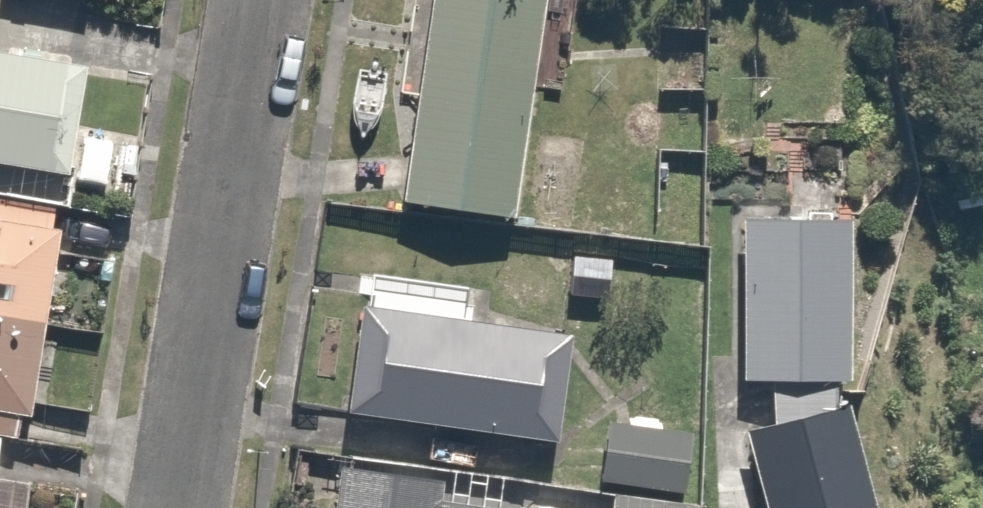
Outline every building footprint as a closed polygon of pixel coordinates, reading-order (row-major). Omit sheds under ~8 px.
[(401,222),(544,232),(560,0),(417,0),(401,222)] [(57,197),(60,88),(0,87),(0,195),(57,197)] [(885,224),(760,221),(756,390),(881,393),(885,224)] [(21,237),(0,235),(0,444),(14,445),(28,259),(20,259),(21,237)] [(576,345),(349,331),(343,425),(570,439),(576,345)] [(749,454),(764,507),(905,507),(881,419),(749,454)] [(702,436),(601,434),(599,487),(701,489),(702,436)] [(332,473),(330,507),(445,507),(447,481),(332,473)] [(0,500),(0,507),(27,507),(28,502),(0,500)]
